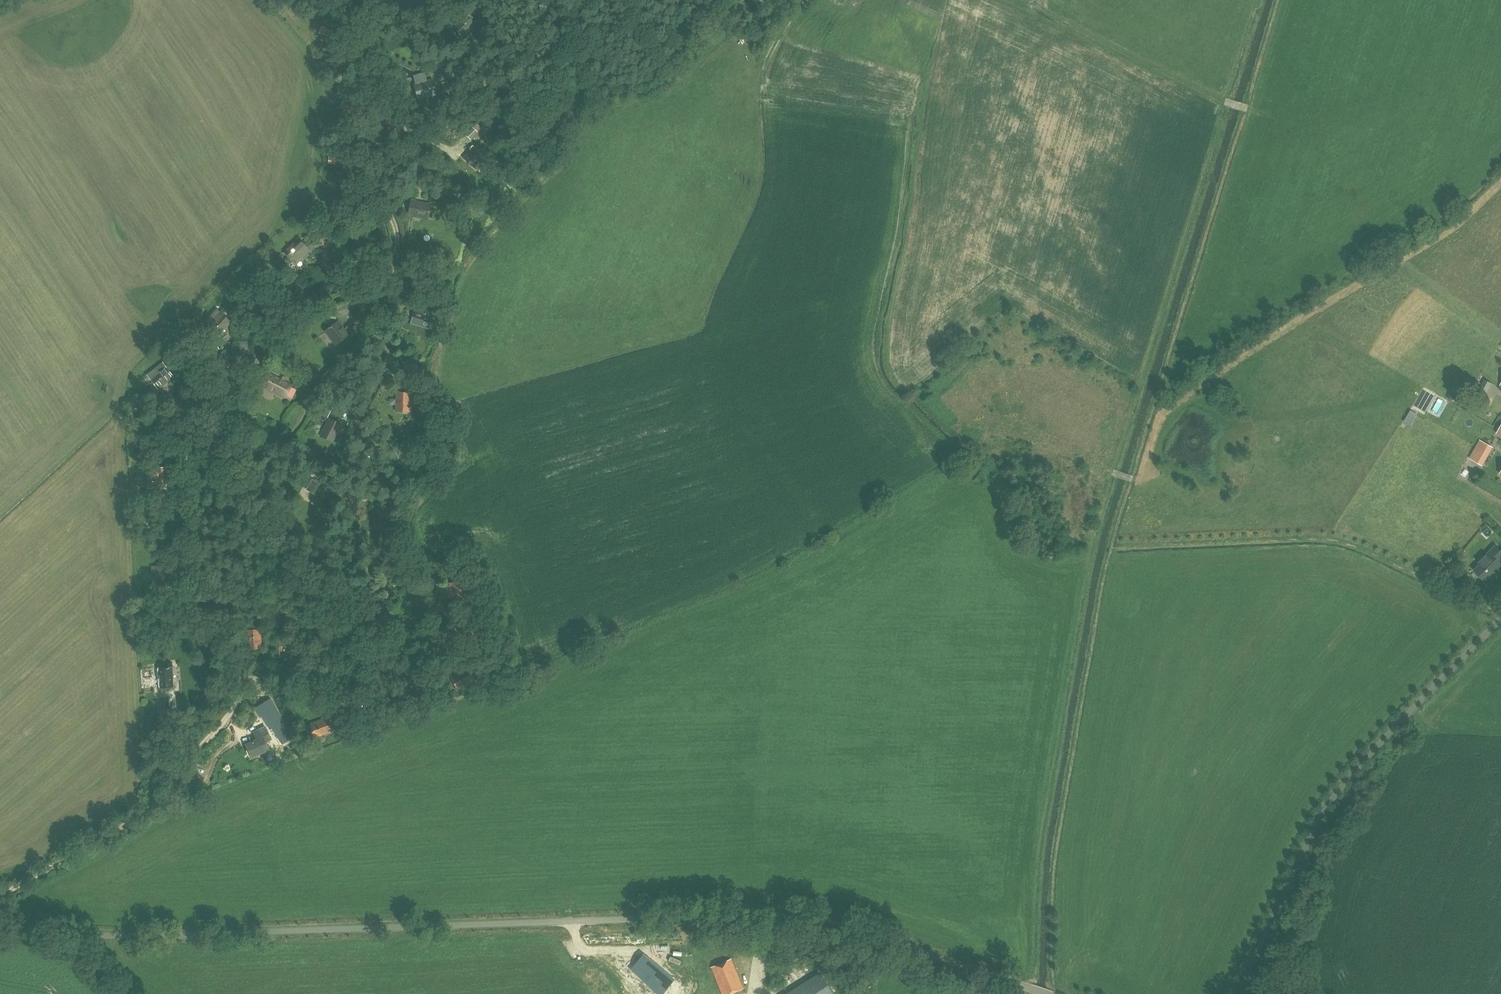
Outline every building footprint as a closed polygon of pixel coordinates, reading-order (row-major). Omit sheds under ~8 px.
[(463,37),(475,22),(465,14),(459,22),(460,23),(454,30),(463,37)] [(485,27),(477,37),(484,43),(492,33),(485,27)] [(352,39),(343,43),(348,54),(356,50),(352,39)] [(447,64),(440,57),(434,62),(441,70),(447,64)] [(447,64),(441,70),(454,84),(459,77),(447,64)] [(429,97),(438,94),(434,80),(433,78),(431,79),(431,81),(415,85),(418,97),(428,95),(429,97)] [(478,123),(467,136),(471,139),(473,137),(477,140),(484,134),(480,130),(482,126),(478,123)] [(474,167),(487,152),(476,142),(473,145),(474,147),(464,158),(474,167)] [(426,171),(434,164),(424,152),(416,158),(426,171)] [(352,158),(342,157),(342,158),(341,165),(352,166),(352,158)] [(428,219),(429,215),(431,204),(411,201),(409,213),(408,216),(428,219)] [(332,236),(340,228),(334,222),(326,230),(332,236)] [(296,264),(311,250),(302,242),(288,256),(296,264)] [(432,322),(436,309),(426,306),(425,308),(416,305),(413,316),(432,322)] [(321,313),(323,317),(333,313),(331,308),(321,313)] [(218,335),(231,321),(222,312),(209,327),(218,335)] [(337,344),(348,334),(337,321),(326,330),(337,344)] [(225,353),(217,357),(223,369),(231,365),(225,353)] [(159,388),(174,377),(166,366),(151,378),(159,388)] [(291,385),(269,373),(262,385),(285,397),(291,385)] [(1492,383),(1484,379),(1478,390),(1486,394),(1492,383)] [(410,393),(397,392),(396,411),(409,412),(410,393)] [(171,405),(162,393),(155,399),(164,411),(171,405)] [(176,409),(168,415),(173,422),(181,416),(176,409)] [(162,429),(166,426),(161,418),(156,422),(162,429)] [(335,432),(339,423),(329,419),(321,437),(332,442),(337,433),(335,432)] [(240,439),(234,431),(223,438),(228,447),(240,439)] [(1480,439),(1469,458),(1483,466),(1494,447),(1480,439)] [(164,467),(151,467),(146,468),(147,488),(152,487),(165,487),(164,467)] [(335,487),(324,479),(314,495),(324,500),(327,495),(329,496),(335,487)] [(1475,570),(1487,583),(1500,569),(1500,563),(1499,561),(1500,560),(1500,551),(1496,546),(1480,562),(1481,564),(1475,570)] [(1469,593),(1473,585),(1461,579),(1457,588),(1469,593)] [(496,631),(493,626),(484,630),(485,635),(496,631)] [(255,649),(262,649),(260,630),(247,631),(248,648),(255,648),(255,649)] [(484,647),(486,653),(498,650),(496,644),(484,647)] [(277,658),(290,657),(289,646),(276,647),(276,652),(277,652),(277,658)] [(172,678),(173,678),(172,667),(172,662),(166,662),(166,668),(162,668),(162,675),(160,675),(161,687),(173,686),(172,678)] [(161,710),(170,709),(169,697),(160,698),(161,710)] [(270,700),(255,710),(260,718),(262,717),(270,730),(272,729),(281,744),(293,736),(270,700)] [(315,738),(333,731),(329,719),(310,726),(315,738)] [(347,735),(354,733),(350,719),(342,721),(347,735)] [(266,727),(254,733),(257,740),(246,745),(252,758),(270,749),(266,742),(272,739),(266,727)] [(678,980),(646,958),(637,971),(647,978),(646,980),(666,993),(668,993),(678,980)] [(711,967),(723,993),(730,993),(743,988),(731,959),(711,967)] [(791,993),(833,993),(821,975),(791,993)]
